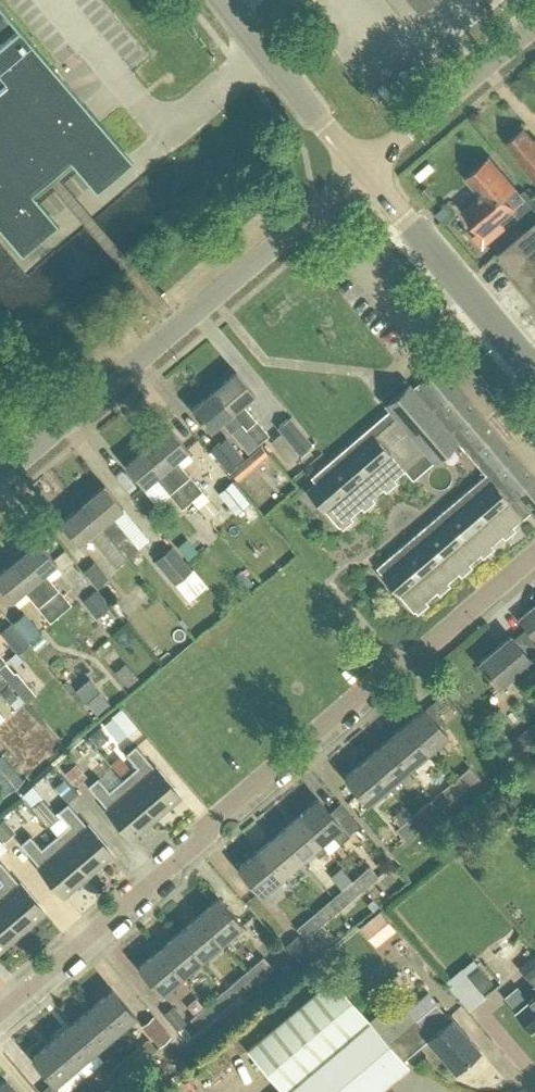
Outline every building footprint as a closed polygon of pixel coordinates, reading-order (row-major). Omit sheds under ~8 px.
[(93,186),(96,190),(133,159),(129,155),(101,122),(84,102),(57,70),(0,3),(0,228),(21,253),(39,238),(58,222),(54,218),(38,199),(31,190),(57,169),(69,159),(76,167),(89,182),(93,186)] [(517,158),(534,179),(534,138),(534,139),(524,127),(506,141),(519,157),(517,158)] [(489,156),(466,176),(478,190),(477,198),(463,210),(483,233),(504,216),(505,218),(517,208),(515,206),(525,198),(489,156)] [(499,253),(534,296),(534,223),(499,253)] [(307,489),(338,525),(339,524),(342,527),(353,518),(350,515),(361,506),(364,509),(375,499),(372,496),(383,487),(385,490),(397,481),(394,478),(394,477),(426,450),(434,460),(457,440),(485,473),(376,566),(382,573),(382,574),(413,610),(414,609),(417,612),(428,602),(426,599),(436,590),(439,593),(450,584),(448,580),(458,571),(461,575),(472,565),(469,562),(480,553),(483,556),(494,546),(491,543),(502,534),(505,537),(516,528),(513,524),(523,516),(519,511),(526,505),(533,514),(534,512),(534,436),(532,439),(523,428),(526,426),(516,414),(513,417),(504,406),(507,404),(498,393),(494,395),(485,385),(488,382),(479,371),(476,373),(467,363),(470,360),(460,349),(457,352),(456,351),(419,382),(413,387),(407,380),(406,381),(388,391),(380,397),(384,402),(389,408),(385,412),(310,476),(316,482),(307,489)] [(235,371),(213,389),(258,442),(268,434),(242,402),(254,392),(235,371)] [(248,451),(258,442),(213,389),(191,408),(209,429),(223,418),(232,430),(231,431),(248,451)] [(275,425),(298,453),(312,442),(289,414),(275,425)] [(147,445),(192,499),(202,490),(185,469),(183,471),(173,460),(187,449),(169,427),(147,445)] [(207,448),(222,468),(239,455),(224,435),(207,448)] [(245,475),(278,454),(271,443),(238,464),(245,475)] [(164,487),(181,507),(192,499),(147,445),(125,463),(143,485),(157,474),(166,485),(164,487)] [(233,481),(219,492),(236,512),(250,501),(233,481)] [(104,485),(83,503),(101,525),(110,535),(127,556),(138,547),(120,527),(118,528),(109,518),(123,506),(104,485)] [(82,503),(60,522),(78,544),(101,525),(82,503)] [(110,535),(98,545),(116,566),(127,556),(110,535)] [(38,540),(16,559),(34,581),(43,592),(61,612),(71,603),(45,572),(56,562),(38,540)] [(172,544),(154,559),(174,583),(175,582),(192,568),(172,544)] [(0,572),(0,585),(12,599),(25,588),(34,599),(33,600),(50,621),(61,612),(43,592),(34,581),(16,559),(0,572)] [(96,561),(85,571),(99,588),(110,578),(96,561)] [(192,568),(175,582),(191,601),(207,587),(192,568)] [(96,590),(84,600),(97,616),(109,606),(96,590)] [(479,661),(499,685),(531,657),(530,656),(534,652),(534,603),(519,617),(529,627),(515,639),(511,634),(479,661)] [(15,649),(26,639),(8,617),(0,624),(0,632),(15,649)] [(5,663),(0,667),(0,672),(25,702),(35,695),(16,671),(14,673),(5,663)] [(129,666),(119,675),(129,686),(139,678),(129,666)] [(100,692),(88,702),(98,714),(110,704),(100,692)] [(405,724),(428,751),(448,734),(425,706),(405,724)] [(118,740),(126,733),(111,715),(103,722),(118,740)] [(505,745),(516,758),(534,742),(534,720),(505,745)] [(385,741),(408,768),(428,751),(405,724),(385,741)] [(366,757),(389,784),(408,768),(385,741),(366,757)] [(122,777),(154,815),(178,795),(134,744),(124,753),(136,766),(122,777)] [(21,778),(0,754),(0,796),(21,778)] [(345,775),(369,802),(389,784),(366,757),(345,775)] [(468,766),(452,779),(461,789),(476,776),(468,766)] [(87,785),(130,835),(154,815),(122,777),(108,789),(97,776),(87,785)] [(452,779),(433,796),(442,806),(443,805),(461,789),(452,779)] [(433,796),(414,812),(422,823),(442,806),(433,796)] [(298,815),(321,842),(342,825),(318,797),(298,815)] [(42,798),(32,806),(40,815),(50,807),(42,798)] [(54,835),(86,873),(110,852),(67,802),(57,810),(68,824),(54,835)] [(414,812),(395,828),(404,839),(422,823),(414,812)] [(277,832),(301,860),(321,842),(298,815),(277,832)] [(1,818),(0,819),(0,838),(2,841),(13,831),(1,818)] [(257,849),(281,877),(301,860),(277,832),(257,849)] [(19,843),(62,893),(86,873),(54,835),(40,847),(29,834),(19,843)] [(238,865),(262,893),(281,877),(257,849),(238,865)] [(19,931),(43,910),(0,861),(0,881),(0,882),(0,909),(19,931)] [(368,865),(352,878),(360,889),(377,875),(368,865)] [(352,878),(331,896),(340,906),(360,889),(352,878)] [(198,914),(221,941),(241,923),(218,896),(198,914)] [(331,896),(311,913),(320,923),(340,906),(331,896)] [(19,931),(0,909),(0,947),(19,931)] [(311,913),(294,927),(303,938),(304,937),(320,923),(311,913)] [(178,931),(201,958),(221,941),(198,914),(178,931)] [(362,930),(374,945),(393,929),(381,914),(362,930)] [(158,947),(181,974),(201,958),(178,931),(158,947)] [(283,944),(299,964),(313,954),(297,933),(283,944)] [(138,965),(161,992),(181,974),(158,947),(138,965)] [(519,965),(534,985),(534,952),(519,965)] [(263,955),(246,970),(254,980),(271,965),(263,955)] [(490,982),(477,966),(475,967),(471,962),(462,969),(479,990),(490,982)] [(246,970),(226,987),(234,997),(253,981),(254,980),(246,970)] [(407,1063),(403,1058),(428,1037),(454,1068),(480,1047),(449,1011),(445,1014),(435,1002),(414,1019),(396,996),(368,1020),(332,977),(247,1049),(284,1091),(373,1091),(407,1063)] [(226,987),(206,1003),(214,1013),(234,997),(226,987)] [(92,1005),(115,1032),(135,1015),(112,988),(92,1005)] [(516,1010),(531,1029),(534,1025),(534,995),(516,1010)] [(169,999),(159,1007),(174,1024),(183,1017),(169,999)] [(206,1003),(186,1020),(194,1030),(214,1013),(206,1003)] [(72,1022),(95,1050),(115,1032),(92,1005),(72,1022)] [(137,1021),(155,1042),(167,1031),(149,1010),(137,1021)] [(51,1040),(74,1067),(95,1050),(72,1022),(51,1040)] [(147,1036),(131,1051),(139,1061),(156,1046),(147,1036)] [(32,1056),(55,1083),(74,1067),(51,1040),(32,1056)] [(131,1051),(110,1068),(119,1078),(139,1061),(131,1051)] [(90,1085),(96,1091),(121,1091),(113,1083),(119,1078),(110,1068),(90,1085)] [(199,1072),(190,1079),(200,1091),(216,1091),(199,1072)] [(6,1078),(0,1084),(0,1091),(18,1091),(6,1078)]
